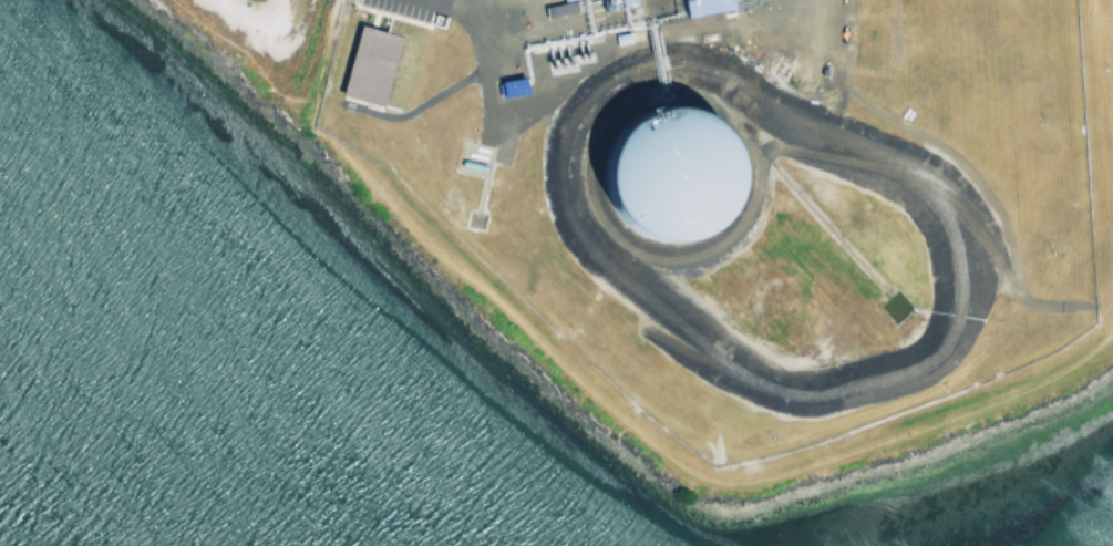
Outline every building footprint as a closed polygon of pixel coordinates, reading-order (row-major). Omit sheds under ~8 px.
[(682,17),(729,9),(727,0),(680,0),(682,17)] [(353,25),(334,93),(379,105),(398,38),(353,25)] [(616,210),(630,226),(649,237),(670,241),(691,238),(711,228),(725,213),(735,194),(738,172),(732,151),(721,133),(704,119),(684,111),(662,111),(642,117),(625,130),(612,147),(606,168),(607,190),(616,210)]
